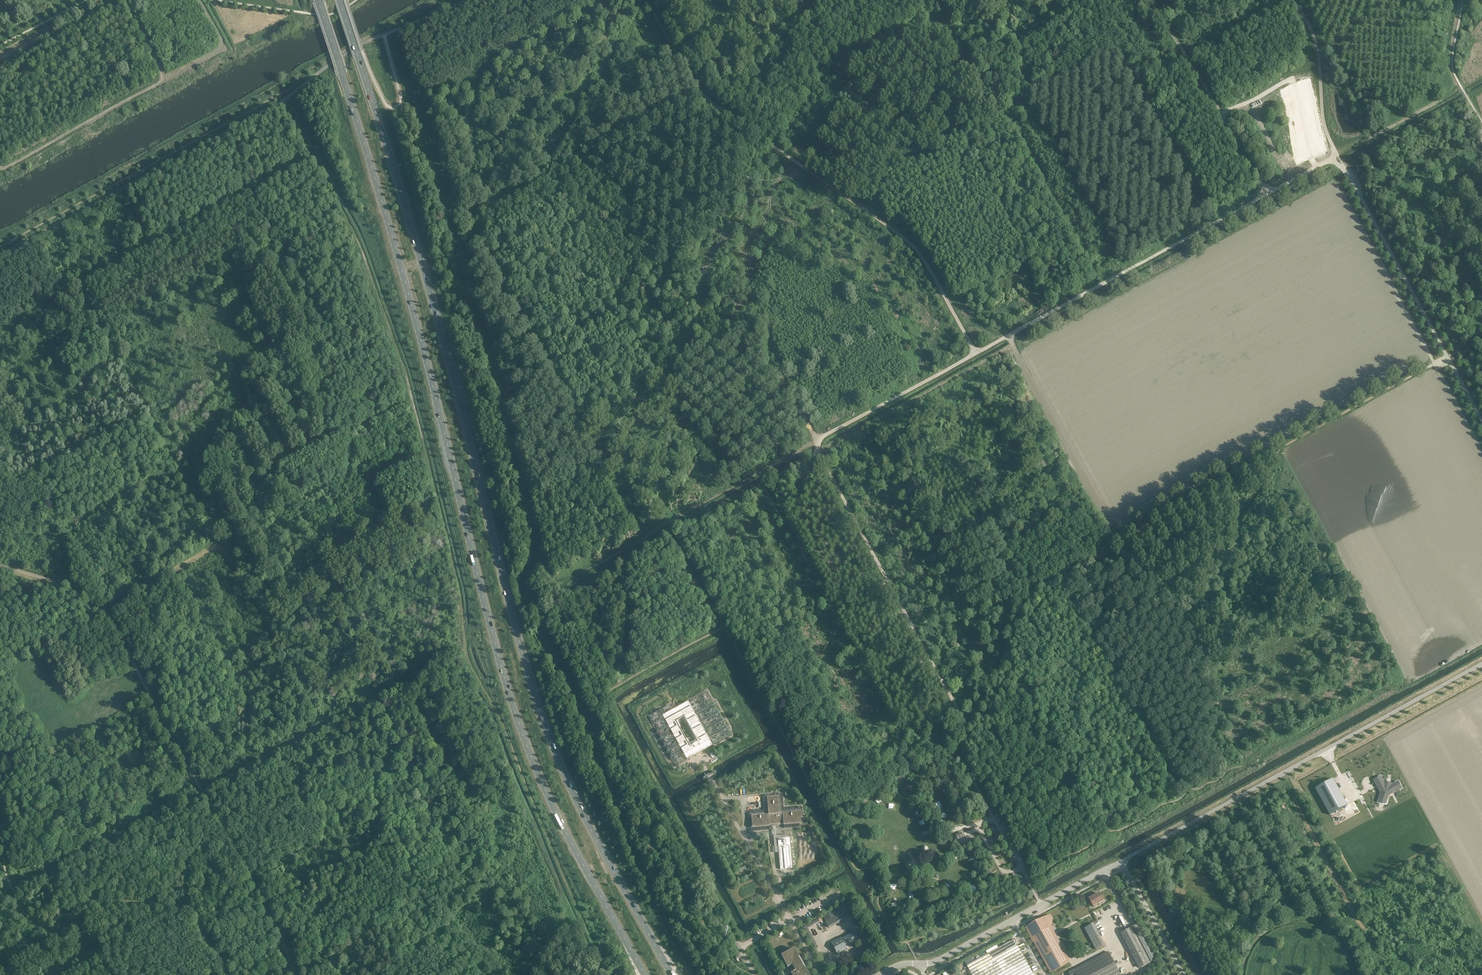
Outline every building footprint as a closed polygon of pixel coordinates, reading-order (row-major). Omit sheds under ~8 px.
[(710,747),(686,703),(660,717),(684,761),(710,747)] [(1382,794),(1380,799),(1381,799),(1383,799),(1383,800),(1384,800),(1385,800),(1387,800),(1387,801),(1388,796),(1401,789),(1398,783),(1391,787),(1385,785),(1381,778),(1380,778),(1375,781),(1382,794)] [(1333,779),(1315,789),(1329,815),(1347,805),(1333,779)] [(780,813),(778,796),(767,797),(768,814),(751,815),(752,827),(801,823),(800,818),(803,818),(802,811),(780,813)] [(789,838),(777,839),(778,849),(779,849),(779,852),(780,869),(792,868),(789,838)] [(1101,896),(1099,893),(1093,897),(1091,894),(1085,897),(1087,901),(1089,899),(1093,906),(1094,906),(1094,907),(1098,905),(1097,904),(1103,901),(1103,900),(1104,900),(1102,896),(1101,896)] [(846,918),(843,912),(825,922),(828,927),(846,918)] [(1032,937),(1050,927),(1052,919),(1050,915),(1028,928),(1030,935),(1031,935),(1032,937)] [(818,919),(803,927),(805,930),(808,935),(811,934),(808,929),(819,923),(818,919)] [(1084,928),(1087,932),(1096,950),(1104,945),(1092,923),(1084,928)] [(1032,937),(1052,972),(1069,962),(1050,927),(1032,937)] [(1151,961),(1133,927),(1122,932),(1141,968),(1152,962),(1151,961)] [(847,948),(847,947),(858,941),(854,932),(842,939),(841,938),(831,943),(837,954),(841,952),(847,948)] [(1015,940),(968,966),(973,974),(1034,974),(1015,940)] [(794,948),(781,956),(787,967),(792,965),(795,970),(790,973),(791,974),(809,974),(794,948)] [(1108,953),(1068,973),(1069,974),(1120,974),(1108,953)]
